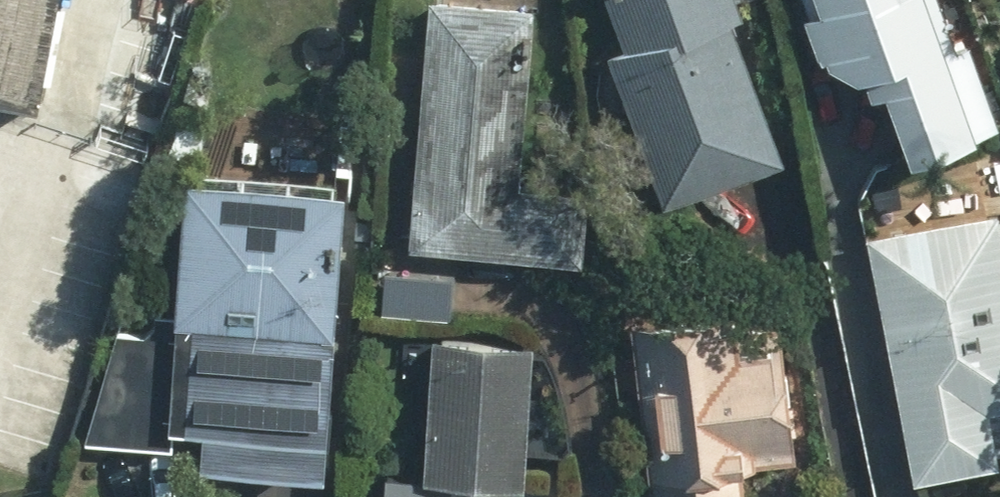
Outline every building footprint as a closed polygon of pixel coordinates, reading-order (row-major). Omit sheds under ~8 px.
[(38,119),(61,0),(0,0),(0,112),(38,119)] [(543,0),(439,0),(420,237),(591,251),(596,184),(529,178),(543,0)] [(745,11),(755,7),(752,0),(623,0),(639,41),(618,48),(674,192),(797,145),(745,11)] [(875,64),(896,56),(925,145),(999,118),(957,0),(820,0),(840,51),(875,64)] [(217,421),(215,455),(336,463),(354,187),(204,177),(188,419),(217,421)] [(879,227),(926,469),(999,454),(999,204),(879,227)] [(793,317),(723,326),(720,305),(639,315),(662,496),(746,496),(741,458),(810,449),(793,317)] [(541,341),(445,334),(434,470),(531,478),(541,341)]
